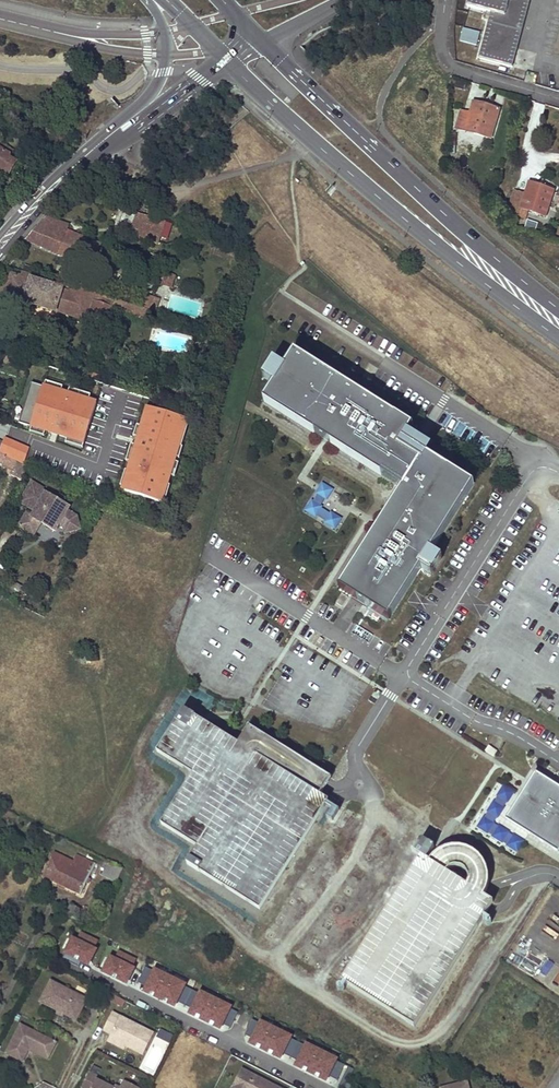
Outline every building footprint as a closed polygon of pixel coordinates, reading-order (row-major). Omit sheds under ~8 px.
[(462,28),(459,42),(476,45),(479,32),(462,28)] [(467,85),(456,82),(455,87),(466,90),(467,85)] [(474,134),(491,139),(499,110),(474,102),(470,114),(460,111),(455,128),(466,131),(468,126),(476,128),(474,134)] [(476,128),(468,126),(466,131),(474,134),(476,128)] [(455,132),(451,131),(451,134),(449,134),(448,162),(452,162),(452,159),(452,146),(455,146),(456,139),(456,135),(455,135),(455,132)] [(16,161),(10,157),(10,156),(0,149),(0,171),(7,175),(16,161)] [(507,213),(526,219),(529,211),(545,216),(553,192),(529,184),(525,196),(514,192),(507,213)] [(146,216),(138,213),(133,228),(142,231),(146,216)] [(140,238),(157,244),(164,222),(146,216),(142,231),(140,238)] [(95,248),(65,236),(68,230),(69,226),(45,217),(25,241),(66,257),(91,265),(97,249),(95,248)] [(525,221),(524,228),(536,229),(537,223),(525,221)] [(68,230),(65,236),(95,248),(97,243),(68,230)] [(33,280),(34,274),(23,271),(22,277),(11,274),(5,295),(26,301),(26,302),(87,321),(93,302),(112,308),(114,299),(69,285),(68,289),(71,290),(70,293),(33,280)] [(171,288),(174,277),(165,274),(163,282),(162,284),(171,288)] [(158,300),(144,296),(140,307),(149,310),(151,311),(154,312),(158,300)] [(112,308),(93,302),(87,321),(106,328),(112,308)] [(215,330),(212,330),(211,332),(212,340),(212,342),(219,344),(222,332),(215,330)] [(291,355),(263,402),(326,442),(401,490),(379,525),(339,590),(388,620),(473,486),(426,458),(431,449),(419,441),(407,434),(412,426),(291,355)] [(93,375),(79,371),(77,376),(91,380),(93,375)] [(46,382),(45,387),(62,392),(64,387),(46,382)] [(45,387),(32,383),(20,423),(32,426),(46,431),(68,438),(84,443),(97,403),(89,401),(69,394),(62,392),(45,387)] [(70,389),(69,394),(89,401),(91,395),(70,389)] [(207,396),(202,395),(199,405),(205,407),(207,396)] [(148,419),(151,409),(146,407),(140,426),(137,425),(134,437),(139,438),(145,418),(148,419)] [(0,409),(0,419),(7,421),(10,413),(0,409)] [(184,419),(151,409),(148,419),(145,418),(139,438),(136,446),(131,463),(129,471),(126,481),(127,482),(126,487),(125,490),(160,501),(163,491),(165,492),(167,484),(170,476),(174,462),(176,457),(175,456),(177,448),(178,448),(184,429),(182,428),(184,419)] [(189,421),(184,419),(182,428),(184,429),(178,448),(177,448),(175,456),(176,457),(180,458),(183,447),(182,446),(189,421)] [(46,431),(32,426),(30,431),(44,436),(46,431)] [(5,438),(0,449),(0,454),(23,464),(29,449),(5,438)] [(84,443),(68,438),(66,443),(83,448),(84,443)] [(131,463),(136,446),(131,444),(126,461),(131,463)] [(12,472),(11,475),(21,480),(28,468),(21,465),(0,455),(0,466),(12,472)] [(179,463),(174,462),(170,476),(175,477),(179,463)] [(126,481),(129,471),(125,470),(121,485),(126,487),(127,482),(126,481)] [(81,529),(78,516),(69,511),(71,507),(43,491),(44,489),(33,482),(24,497),(32,501),(30,504),(31,508),(37,511),(33,517),(42,522),(57,531),(61,523),(65,526),(67,532),(81,529)] [(170,485),(167,484),(165,492),(163,491),(160,501),(165,503),(170,485)] [(32,501),(24,497),(21,502),(31,508),(30,504),(32,501)] [(33,517),(28,514),(20,526),(35,535),(42,522),(33,517)] [(488,745),(485,751),(494,757),(497,751),(488,745)] [(184,783),(189,776),(156,754),(151,761),(184,783)] [(537,770),(529,782),(506,818),(558,850),(558,784),(537,770)] [(504,786),(478,827),(517,851),(523,842),(494,823),(513,792),(504,786)] [(77,855),(73,862),(55,854),(44,876),(81,894),(96,864),(77,855)] [(122,869),(105,861),(102,868),(105,869),(102,875),(117,882),(122,869)] [(81,910),(72,904),(65,915),(75,921),(81,910)] [(77,941),(72,938),(62,959),(76,967),(79,961),(86,964),(88,959),(90,960),(95,949),(93,948),(96,941),(81,933),(77,941)] [(111,957),(103,972),(124,983),(127,978),(129,979),(134,968),(131,967),(135,960),(119,952),(116,960),(111,957)] [(159,1000),(170,977),(155,970),(152,974),(144,971),(138,984),(146,988),(143,992),(159,1000)] [(184,1007),(191,993),(183,990),(185,985),(170,977),(159,1000),(174,1007),(176,1003),(184,1007)] [(76,1020),(87,1000),(51,981),(40,1002),(76,1020)] [(205,1022),(216,1000),(201,992),(198,997),(191,993),(184,1007),(192,1010),(190,1015),(205,1022)] [(231,1007),(216,1000),(205,1022),(220,1030),(223,1025),(230,1029),(237,1016),(229,1012),(231,1007)] [(142,1055),(153,1034),(112,1012),(103,1031),(111,1034),(109,1038),(125,1047),(142,1055)] [(265,1052),(276,1029),(261,1022),(258,1027),(251,1023),(244,1036),(252,1040),(250,1044),(265,1052)] [(56,1042),(20,1024),(6,1053),(22,1061),(28,1049),(30,1046),(49,1056),(56,1042)] [(292,1037),(276,1029),(265,1052),(281,1060),(283,1055),(290,1059),(297,1046),(289,1042),(292,1037)] [(124,1050),(125,1047),(109,1038),(107,1042),(124,1050)] [(311,1075),(322,1052),(307,1044),(305,1049),(297,1046),(290,1059),(298,1063),(296,1067),(311,1075)] [(49,1056),(30,1046),(28,1049),(48,1059),(49,1056)] [(338,1060),(322,1052),(311,1075),(327,1082),(329,1078),(337,1082),(343,1068),(335,1065),(338,1060)] [(101,1070),(93,1065),(89,1073),(97,1077),(101,1070)] [(355,1068),(349,1065),(338,1087),(339,1087),(343,1087),(348,1079),(355,1068)] [(245,1071),(241,1079),(238,1077),(233,1087),(277,1087),(245,1071)] [(89,1073),(82,1087),(83,1087),(91,1087),(96,1079),(97,1077),(89,1073)] [(96,1079),(91,1087),(113,1087),(96,1079)]
